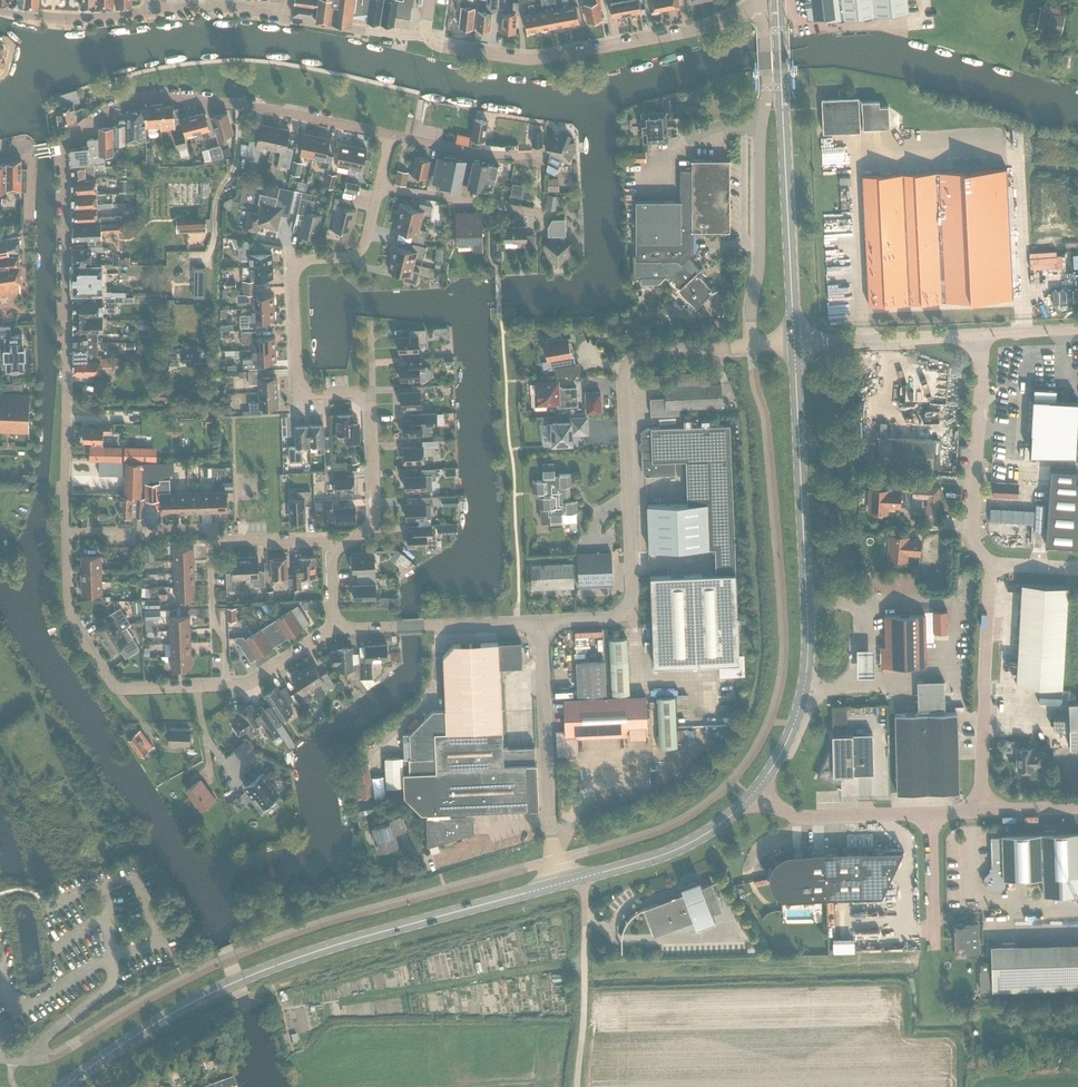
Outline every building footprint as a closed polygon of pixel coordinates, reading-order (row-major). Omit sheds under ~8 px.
[(95,9),(96,0),(82,0),(81,8),(95,9)] [(95,9),(113,8),(114,0),(96,0),(95,9)] [(355,0),(295,0),(293,15),(352,23),(355,0)] [(461,11),(459,26),(473,28),(475,8),(465,7),(465,1),(460,0),(457,0),(456,10),(461,11)] [(492,8),(497,9),(498,9),(499,0),(487,0),(486,7),(488,7),(487,12),(478,11),(476,28),(490,30),(492,13),(491,13),(492,8)] [(543,12),(537,13),(540,30),(553,28),(548,0),(541,0),(541,3),(543,12)] [(563,8),(557,9),(555,0),(548,0),(553,28),(566,25),(563,8)] [(570,6),(569,0),(562,0),(563,8),(566,25),(580,23),(576,5),(570,6)] [(592,3),(585,4),(588,21),(603,19),(601,8),(603,8),(601,0),(591,0),(592,3)] [(615,0),(609,1),(612,17),(626,14),(624,0),(615,0)] [(626,14),(641,11),(639,0),(624,0),(626,14)] [(650,10),(664,7),(663,0),(648,0),(650,10)] [(808,18),(841,18),(842,18),(909,13),(907,0),(806,0),(808,18)] [(501,31),(516,32),(516,13),(518,13),(519,2),(513,2),(513,13),(502,12),(501,31)] [(528,3),(530,14),(524,15),(527,32),(540,30),(537,13),(535,13),(533,3),(531,4),(531,3),(528,3)] [(1050,19),(1052,13),(1041,10),(1039,17),(1038,17),(1036,24),(1063,30),(1064,22),(1050,19)] [(62,104),(56,105),(59,126),(75,123),(87,115),(86,107),(80,108),(74,108),(73,102),(79,102),(78,88),(60,93),(62,104)] [(700,100),(697,89),(691,90),(694,102),(700,100)] [(667,127),(666,117),(676,116),(675,93),(663,96),(663,106),(664,106),(664,111),(642,112),(644,141),(667,139),(667,137),(677,137),(677,126),(667,127)] [(858,97),(822,99),(823,132),(860,131),(858,97)] [(146,128),(161,126),(161,118),(163,118),(163,106),(163,103),(146,105),(146,109),(146,128)] [(183,126),(181,119),(180,119),(178,108),(174,108),(173,105),(163,106),(163,118),(161,118),(161,126),(161,128),(183,126)] [(143,109),(128,109),(127,140),(146,140),(146,128),(146,109),(143,109)] [(210,130),(206,112),(181,119),(183,126),(185,136),(210,130)] [(213,117),(220,142),(227,140),(226,135),(233,133),(227,113),(213,117)] [(471,145),(481,146),(482,141),(484,141),(487,121),(476,118),(471,145)] [(113,144),(125,144),(125,124),(113,125),(113,144)] [(257,142),(250,140),(246,159),(258,161),(261,147),(270,149),(275,127),(261,124),(257,142)] [(112,127),(100,127),(99,127),(99,138),(88,139),(88,146),(70,148),(71,163),(104,161),(105,166),(112,165),(112,157),(112,127)] [(281,151),(278,165),(290,168),(293,149),(286,147),(290,130),(275,127),(270,149),(281,151)] [(178,149),(188,146),(183,128),(173,131),(178,149)] [(532,132),(531,146),(542,146),(543,132),(532,132)] [(317,136),(305,133),(300,155),(313,158),(317,136)] [(545,170),(555,174),(562,161),(574,154),(573,140),(560,133),(549,141),(549,154),(552,155),(545,170)] [(319,166),(330,169),(333,155),(327,154),(329,143),(330,139),(317,136),(313,158),(320,159),(319,166)] [(470,138),(460,136),(458,142),(469,145),(470,138)] [(341,143),(337,165),(349,167),(354,146),(341,143)] [(208,148),(211,160),(223,157),(220,145),(208,148)] [(362,170),(367,149),(354,146),(349,167),(362,170)] [(229,147),(222,149),(224,156),(231,155),(229,147)] [(444,158),(438,156),(432,182),(438,183),(437,187),(459,191),(466,158),(444,154),(444,158)] [(411,175),(421,176),(420,184),(425,185),(430,160),(415,157),(411,175)] [(27,191),(27,169),(21,169),(22,159),(6,163),(6,190),(27,191)] [(293,160),(290,174),(300,176),(303,162),(293,160)] [(473,160),(467,185),(493,190),(498,165),(473,160)] [(729,161),(691,160),(692,170),(693,232),(729,232),(729,209),(730,209),(731,210),(735,207),(732,204),(729,204),(729,161)] [(71,165),(72,178),(95,177),(94,170),(102,170),(102,163),(71,165)] [(869,304),(1013,297),(1007,168),(862,175),(869,304)] [(397,169),(394,183),(406,185),(409,172),(397,169)] [(632,254),(632,281),(633,281),(633,277),(640,277),(640,285),(658,285),(666,278),(667,279),(669,276),(683,290),(681,292),(688,299),(690,297),(698,305),(695,307),(696,307),(711,293),(713,295),(719,290),(714,285),(711,288),(699,275),(702,273),(705,276),(706,275),(688,258),(693,253),(693,232),(692,170),(680,170),(680,201),(636,201),(635,254),(632,254)] [(336,174),(329,173),(326,186),(333,187),(336,174)] [(78,194),(97,192),(97,177),(72,178),(72,179),(72,194),(78,194)] [(512,189),(525,191),(527,180),(514,178),(512,189)] [(548,178),(548,191),(554,191),(559,191),(559,178),(548,178)] [(359,187),(346,184),(345,190),(357,193),(359,187)] [(279,187),(277,196),(260,192),(260,193),(261,193),(258,203),(261,203),(258,214),(249,211),(245,229),(257,232),(259,224),(269,227),(269,228),(277,230),(281,214),(289,216),(295,190),(279,187)] [(78,194),(72,194),(72,209),(78,209),(97,208),(109,207),(126,206),(126,202),(108,203),(97,204),(97,192),(78,194)] [(553,209),(555,196),(547,195),(545,208),(553,209)] [(224,201),(224,208),(230,210),(233,196),(224,201)] [(315,238),(319,224),(320,225),(322,215),(317,213),(312,212),(314,201),(301,198),(297,213),(305,214),(300,235),(315,238)] [(333,208),(337,209),(332,229),(350,234),(356,209),(349,208),(350,201),(335,198),(333,208)] [(422,216),(429,218),(432,205),(419,202),(417,209),(401,205),(399,217),(420,222),(422,216)] [(101,222),(101,223),(122,222),(122,216),(109,216),(97,216),(97,208),(78,209),(72,209),(73,222),(97,221),(97,223),(101,222)] [(456,223),(457,246),(458,246),(458,242),(473,242),(473,250),(483,250),(481,213),(472,214),(456,214),(456,223)] [(411,233),(410,239),(424,242),(427,230),(419,228),(420,222),(399,217),(396,229),(411,233)] [(208,218),(180,219),(181,231),(209,230),(208,218)] [(572,250),(565,238),(563,238),(563,234),(566,234),(565,218),(552,219),(548,226),(549,235),(550,235),(550,240),(544,251),(551,263),(566,262),(572,250)] [(101,223),(73,224),(73,239),(88,238),(88,244),(102,243),(101,232),(122,231),(122,222),(101,223)] [(527,235),(526,227),(505,227),(505,242),(521,242),(521,249),(534,249),(533,235),(527,235)] [(20,251),(19,236),(0,240),(0,255),(20,251)] [(235,247),(238,247),(239,259),(250,259),(250,264),(272,264),(272,253),(254,254),(254,247),(253,242),(230,238),(235,247)] [(425,246),(413,243),(411,250),(395,246),(392,257),(413,263),(414,256),(422,258),(425,246)] [(89,246),(89,248),(73,248),(73,255),(72,255),(72,261),(73,262),(73,263),(91,264),(91,253),(95,253),(95,251),(104,251),(104,248),(101,246),(89,246)] [(153,247),(152,262),(167,263),(167,248),(153,247)] [(130,264),(130,256),(125,256),(125,258),(118,258),(118,254),(113,251),(113,264),(130,264)] [(185,251),(169,252),(169,264),(185,263),(185,251)] [(19,266),(19,252),(0,255),(0,270),(19,266)] [(405,274),(404,280),(416,283),(419,271),(411,269),(413,263),(392,257),(389,270),(405,274)] [(243,273),(243,278),(273,277),(272,264),(250,264),(250,272),(243,273)] [(73,266),(73,292),(93,292),(93,296),(95,296),(124,296),(124,291),(101,290),(102,266),(73,266)] [(20,292),(19,267),(0,270),(0,294),(20,292)] [(206,269),(195,269),(195,299),(206,299),(206,269)] [(1054,298),(1077,298),(1077,284),(1054,285),(1054,298)] [(274,307),(273,295),(256,295),(256,287),(243,287),(244,293),(237,293),(236,295),(236,300),(238,301),(252,301),(252,308),(274,307)] [(115,307),(115,302),(123,302),(133,302),(133,296),(124,297),(124,296),(95,296),(95,299),(73,300),(73,317),(103,316),(103,307),(115,307)] [(241,326),(256,326),(256,319),(274,319),(274,307),(252,308),(252,314),(240,314),(241,326)] [(73,317),(73,333),(87,333),(87,334),(91,335),(92,341),(97,341),(97,332),(103,332),(103,316),(73,317)] [(166,329),(166,319),(138,318),(138,329),(166,329)] [(609,324),(598,325),(599,335),(609,334),(609,324)] [(6,338),(6,349),(4,349),(4,359),(6,359),(7,371),(24,370),(23,358),(25,358),(25,348),(23,348),(22,336),(11,337),(10,325),(0,326),(0,339),(6,338)] [(409,330),(409,337),(399,337),(399,352),(419,351),(418,341),(426,341),(425,329),(409,330)] [(257,331),(242,332),(243,343),(253,343),(253,350),(276,349),(275,337),(257,338),(257,331)] [(568,339),(571,338),(563,339),(561,332),(546,338),(548,342),(544,342),(547,360),(550,360),(551,368),(549,368),(549,369),(555,368),(557,376),(580,372),(579,363),(575,363),(574,355),(571,355),(568,339)] [(87,333),(73,333),(73,360),(100,359),(100,358),(100,355),(97,355),(97,341),(92,341),(91,335),(87,334),(87,333)] [(168,347),(168,358),(177,358),(177,352),(181,352),(180,361),(186,362),(186,363),(194,363),(194,361),(200,362),(200,357),(201,358),(203,358),(205,356),(205,351),(204,349),(201,349),(200,350),(200,349),(198,349),(198,347),(181,346),(181,348),(168,347)] [(253,350),(254,357),(243,357),(243,368),(258,368),(258,362),(276,361),(276,349),(253,350)] [(127,352),(127,361),(136,361),(136,352),(127,352)] [(100,367),(113,367),(113,364),(113,357),(100,358),(100,359),(73,360),(73,374),(75,374),(100,374),(100,367)] [(424,358),(411,359),(411,365),(400,366),(400,380),(419,379),(421,383),(434,375),(433,372),(426,365),(425,367),(424,358)] [(261,370),(248,370),(249,384),(259,383),(259,392),(277,392),(277,377),(261,377),(261,370)] [(699,384),(699,372),(649,375),(649,387),(665,386),(666,397),(650,398),(651,415),(681,414),(680,408),(722,406),(721,383),(699,384)] [(536,405),(547,405),(547,403),(558,403),(558,406),(577,405),(577,387),(563,388),(559,385),(558,385),(558,381),(537,382),(537,394),(535,394),(536,405)] [(412,387),(412,394),(401,395),(402,409),(421,408),(421,399),(426,399),(425,387),(412,387)] [(1030,454),(1074,456),(1077,401),(1055,399),(1056,388),(1033,387),(1030,454)] [(153,390),(153,399),(173,399),(173,390),(153,390)] [(263,414),(262,407),(278,406),(277,392),(259,392),(260,401),(250,401),(250,415),(263,414)] [(600,392),(586,392),(587,412),(601,412),(600,392)] [(0,393),(0,431),(29,432),(30,395),(0,393)] [(411,421),(402,422),(403,437),(423,436),(423,427),(423,425),(430,425),(430,419),(436,419),(436,412),(411,413),(411,421)] [(213,426),(213,418),(206,417),(206,414),(177,413),(176,418),(205,420),(205,426),(213,426)] [(353,442),(360,441),(359,428),(353,428),(352,414),(336,414),(337,434),(346,434),(346,442),(353,442)] [(571,419),(571,422),(552,422),(552,423),(548,423),(547,423),(550,444),(551,444),(551,443),(553,443),(553,444),(572,443),(571,433),(587,432),(587,418),(571,419)] [(652,621),(737,617),(735,572),(735,548),(730,424),(692,426),(691,419),(684,420),(684,426),(651,427),(651,428),(644,429),(641,432),(642,456),(643,473),(646,475),(675,474),(675,460),(686,460),(687,503),(647,505),(648,550),(715,548),(716,573),(712,573),(650,576),(652,621)] [(318,452),(325,451),(324,443),(324,435),(323,424),(309,425),(310,446),(317,445),(318,452)] [(103,445),(103,442),(104,432),(111,433),(111,425),(96,425),(96,427),(83,427),(83,441),(92,441),(92,445),(89,445),(89,460),(122,460),(122,446),(103,445)] [(310,446),(309,425),(295,426),(296,446),(289,446),(290,462),(302,461),(302,446),(310,446)] [(878,465),(932,468),(932,466),(938,466),(939,453),(933,452),(933,439),(880,437),(878,465)] [(424,463),(423,454),(430,454),(430,448),(438,448),(438,441),(422,442),(423,448),(404,449),(404,464),(424,463)] [(154,456),(154,449),(148,449),(148,447),(126,446),(126,459),(148,459),(148,456),(154,456)] [(358,453),(349,455),(352,463),(360,461),(358,453)] [(121,496),(133,496),(141,497),(141,483),(174,474),(174,463),(99,462),(99,475),(125,475),(125,488),(119,488),(119,494),(121,496)] [(544,480),(533,481),(534,492),(537,492),(537,497),(539,497),(540,508),(542,508),(542,521),(551,521),(551,524),(562,523),(562,512),(566,512),(578,512),(577,500),(567,500),(566,486),(571,485),(571,474),(555,474),(555,464),(543,464),(544,480)] [(334,465),(335,492),(355,491),(354,475),(346,476),(346,472),(347,472),(346,465),(334,465)] [(212,467),(203,467),(203,476),(212,476),(212,467)] [(1045,544),(1077,546),(1077,481),(1075,481),(1076,470),(1050,468),(1045,544)] [(420,470),(421,477),(405,478),(406,491),(426,490),(426,481),(436,481),(435,470),(420,470)] [(886,513),(886,505),(908,506),(909,486),(904,485),(904,478),(893,478),(893,485),(886,485),(886,488),(889,491),(891,491),(891,493),(887,492),(887,490),(872,489),(870,512),(886,513)] [(170,479),(160,479),(160,483),(160,492),(170,492),(170,479)] [(1023,492),(1032,493),(1033,480),(1023,479),(1023,492)] [(993,496),(1018,497),(1018,483),(994,482),(993,496)] [(160,483),(145,483),(145,501),(160,501),(160,492),(160,483)] [(930,512),(937,512),(939,488),(914,486),(914,494),(931,495),(930,512)] [(298,491),(298,498),(289,499),(290,522),(305,521),(305,505),(311,505),(311,491),(298,491)] [(201,493),(202,512),(214,512),(214,492),(201,493)] [(214,492),(214,512),(227,511),(227,492),(214,492)] [(176,493),(163,494),(163,513),(176,513),(176,493)] [(176,493),(176,513),(189,513),(188,493),(176,493)] [(188,493),(189,513),(202,512),(201,493),(188,493)] [(133,498),(133,496),(121,496),(120,516),(132,517),(132,516),(136,517),(143,517),(144,498),(133,498)] [(417,498),(417,505),(406,505),(407,520),(426,519),(426,509),(431,509),(431,497),(417,498)] [(316,513),(333,512),(332,500),(315,501),(316,513)] [(336,508),(337,523),(356,522),(355,507),(336,508)] [(87,515),(78,515),(78,525),(86,525),(87,515)] [(432,524),(418,525),(419,532),(407,533),(408,547),(426,546),(426,548),(436,548),(436,534),(432,535),(432,524)] [(1044,544),(1044,532),(1036,531),(1035,543),(1044,544)] [(907,537),(892,536),(890,559),(905,560),(906,553),(920,554),(920,541),(907,540),(907,537)] [(108,555),(107,546),(96,547),(96,555),(81,556),(82,569),(101,568),(100,555),(108,555)] [(144,560),(154,559),(153,546),(144,546),(144,560)] [(174,561),(194,560),(193,547),(174,547),(174,561)] [(396,549),(389,558),(398,565),(405,555),(396,549)] [(3,552),(0,558),(2,558),(8,561),(11,555),(3,552)] [(611,554),(578,555),(579,589),(612,587),(611,554)] [(265,571),(258,571),(258,556),(245,557),(246,578),(252,578),(253,586),(265,585),(265,571)] [(374,556),(352,557),(353,572),(357,572),(357,578),(375,577),(374,556)] [(226,572),(227,590),(240,590),(239,578),(246,578),(245,557),(232,558),(232,572),(226,572)] [(300,558),(300,570),(294,570),(294,590),(301,590),(301,577),(316,577),(315,557),(300,558)] [(271,559),(272,579),(288,578),(287,558),(271,559)] [(194,560),(174,561),(175,573),(194,572),(194,560)] [(531,564),(532,588),(573,587),(572,563),(531,564)] [(82,582),(101,581),(101,568),(82,569),(82,582)] [(194,572),(175,573),(175,586),(195,585),(194,572)] [(353,584),(354,599),(376,598),(375,577),(357,578),(358,584),(353,584)] [(102,594),(101,581),(82,582),(82,595),(102,594)] [(1064,657),(1064,654),(1068,586),(1022,583),(1018,651),(1016,685),(1062,687),(1064,657)] [(195,585),(175,586),(176,599),(195,598),(195,585)] [(142,587),(142,596),(145,596),(150,597),(151,588),(146,588),(142,587)] [(379,597),(379,605),(389,605),(389,597),(379,597)] [(139,599),(132,600),(134,613),(141,613),(139,599)] [(145,607),(159,607),(159,599),(145,599),(145,607)] [(266,603),(262,605),(266,612),(270,609),(266,603)] [(296,632),(310,623),(298,604),(284,614),(296,632)] [(130,623),(120,607),(105,617),(108,622),(96,630),(103,641),(126,626),(130,623)] [(236,607),(228,608),(228,621),(236,621),(236,607)] [(259,608),(254,611),(259,618),(264,615),(259,608)] [(145,610),(146,619),(159,618),(158,609),(145,610)] [(933,611),(934,633),(948,632),(948,611),(933,611)] [(268,624),(280,642),(296,632),(284,614),(268,624)] [(902,669),(902,666),(926,665),(925,614),(884,615),(885,646),(881,646),(881,669),(902,669)] [(170,630),(190,629),(189,616),(170,617),(170,630)] [(738,654),(737,617),(652,621),(654,666),(719,663),(719,675),(744,674),(743,653),(738,654)] [(265,652),(280,642),(268,624),(253,634),(265,652)] [(122,644),(126,650),(122,652),(126,658),(136,651),(138,650),(139,646),(136,643),(130,632),(126,626),(103,641),(110,652),(122,644)] [(604,626),(576,626),(577,650),(605,650),(604,626)] [(166,643),(171,642),(171,643),(190,642),(190,629),(170,630),(171,639),(165,639),(166,643)] [(235,636),(235,643),(239,643),(251,661),(265,652),(253,634),(245,638),(244,636),(235,636)] [(626,638),(609,639),(612,694),(630,693),(626,638)] [(443,655),(445,709),(433,709),(409,732),(410,758),(436,757),(436,758),(400,760),(400,758),(386,758),(387,786),(401,785),(400,770),(436,769),(436,771),(403,772),(404,796),(422,813),(427,813),(427,816),(426,816),(427,846),(443,841),(445,845),(446,846),(449,846),(455,844),(453,838),(474,831),(474,814),(466,815),(466,812),(537,808),(535,746),(505,748),(501,667),(523,666),(521,641),(499,642),(454,644),(443,655)] [(191,655),(190,642),(171,643),(171,655),(191,655)] [(374,678),(373,669),(372,660),(388,659),(387,644),(365,646),(366,656),(359,656),(359,663),(360,669),(360,678),(367,687),(375,681),(374,678)] [(360,678),(360,669),(359,663),(353,664),(352,647),(337,648),(337,650),(330,651),(330,665),(338,665),(338,670),(346,670),(347,680),(354,679),(363,691),(367,687),(360,678)] [(862,649),(857,649),(858,676),(862,676),(874,676),(873,649),(862,649)] [(191,655),(171,655),(172,668),(191,668),(191,655)] [(576,662),(578,694),(606,693),(604,661),(576,662)] [(324,695),(324,690),(334,684),(326,672),(321,676),(313,663),(302,670),(314,688),(320,697),(324,695)] [(291,677),(299,690),(293,694),(301,706),(311,699),(307,693),(314,688),(302,670),(291,677)] [(945,709),(944,680),(917,681),(918,710),(945,709)] [(276,687),(263,695),(270,706),(264,710),(266,712),(271,720),(273,724),(276,728),(282,724),(279,720),(292,712),(287,704),(293,700),(285,686),(278,690),(276,687)] [(1039,702),(1061,703),(1062,688),(1040,687),(1039,702)] [(564,699),(566,730),(556,730),(557,755),(578,754),(577,738),(647,735),(645,695),(625,697),(564,699)] [(345,696),(340,700),(345,706),(350,702),(345,696)] [(659,746),(677,745),(675,696),(657,697),(659,746)] [(836,724),(849,724),(848,702),(835,703),(836,724)] [(1068,702),(1070,747),(1077,747),(1077,702),(1068,702)] [(243,717),(232,724),(239,734),(246,729),(252,737),(259,732),(255,726),(261,722),(263,725),(271,720),(266,712),(264,710),(261,706),(255,710),(251,704),(239,711),(243,717)] [(332,715),(336,711),(331,705),(327,708),(332,715)] [(956,713),(894,715),(897,794),(959,792),(956,713)] [(314,717),(310,721),(314,726),(318,723),(314,717)] [(271,720),(263,725),(273,740),(280,735),(281,735),(276,728),(273,724),(271,720)] [(190,729),(169,728),(168,745),(189,746),(190,729)] [(153,746),(140,729),(128,739),(141,756),(153,746)] [(832,745),(818,777),(841,787),(838,786),(838,775),(874,774),(872,733),(832,734),(832,745)] [(280,735),(273,740),(276,744),(283,740),(280,735)] [(246,765),(256,757),(244,741),(234,748),(246,765)] [(1033,770),(1033,766),(1044,766),(1043,751),(1033,752),(1033,748),(1017,748),(1018,771),(1033,770)] [(355,763),(348,765),(353,797),(373,794),(367,755),(354,757),(355,763)] [(279,794),(276,790),(278,789),(272,782),(271,783),(263,773),(245,787),(263,811),(276,801),(273,798),(279,794)] [(215,799),(200,780),(187,790),(201,810),(215,799)] [(378,799),(354,803),(357,816),(380,812),(378,799)] [(389,819),(390,822),(374,827),(379,850),(396,845),(394,833),(405,830),(402,816),(389,819)] [(1002,834),(1002,837),(991,838),(992,873),(989,873),(984,878),(985,886),(989,891),(1000,890),(1004,885),(1004,879),(1042,878),(1043,895),(1077,893),(1077,832),(1002,834)] [(882,919),(916,918),(914,850),(868,851),(868,856),(792,858),(792,853),(788,853),(783,855),(780,857),(776,859),(774,862),(771,865),(770,869),(769,873),(769,875),(769,879),(770,883),(770,885),(772,888),(774,891),(777,894),(779,895),(782,897),(786,898),(790,899),(793,899),(881,897),(882,919)] [(622,952),(622,938),(622,936),(622,934),(623,932),(624,929),(625,927),(626,925),(627,923),(628,922),(628,921),(630,919),(631,917),(633,916),(634,915),(636,913),(639,911),(641,910),(643,910),(652,934),(693,919),(697,928),(715,921),(712,912),(721,908),(712,883),(702,887),(700,881),(682,888),(684,894),(643,909),(641,910),(639,911),(636,913),(634,914),(633,915),(632,915),(630,917),(629,919),(627,921),(626,923),(625,925),(624,926),(623,928),(623,930),(622,933),(622,934),(621,936),(621,938),(622,952)] [(959,927),(954,928),(955,943),(957,943),(957,953),(969,953),(969,951),(978,950),(978,949),(977,950),(977,926),(977,925),(969,925),(968,922),(959,923),(959,927)] [(1077,989),(1077,943),(991,946),(992,991),(1077,989)] [(981,992),(990,991),(989,964),(980,965),(981,992)] [(207,1071),(217,1067),(214,1059),(204,1062),(207,1071)] [(237,1082),(234,1073),(197,1086),(224,1086),(237,1082)]
